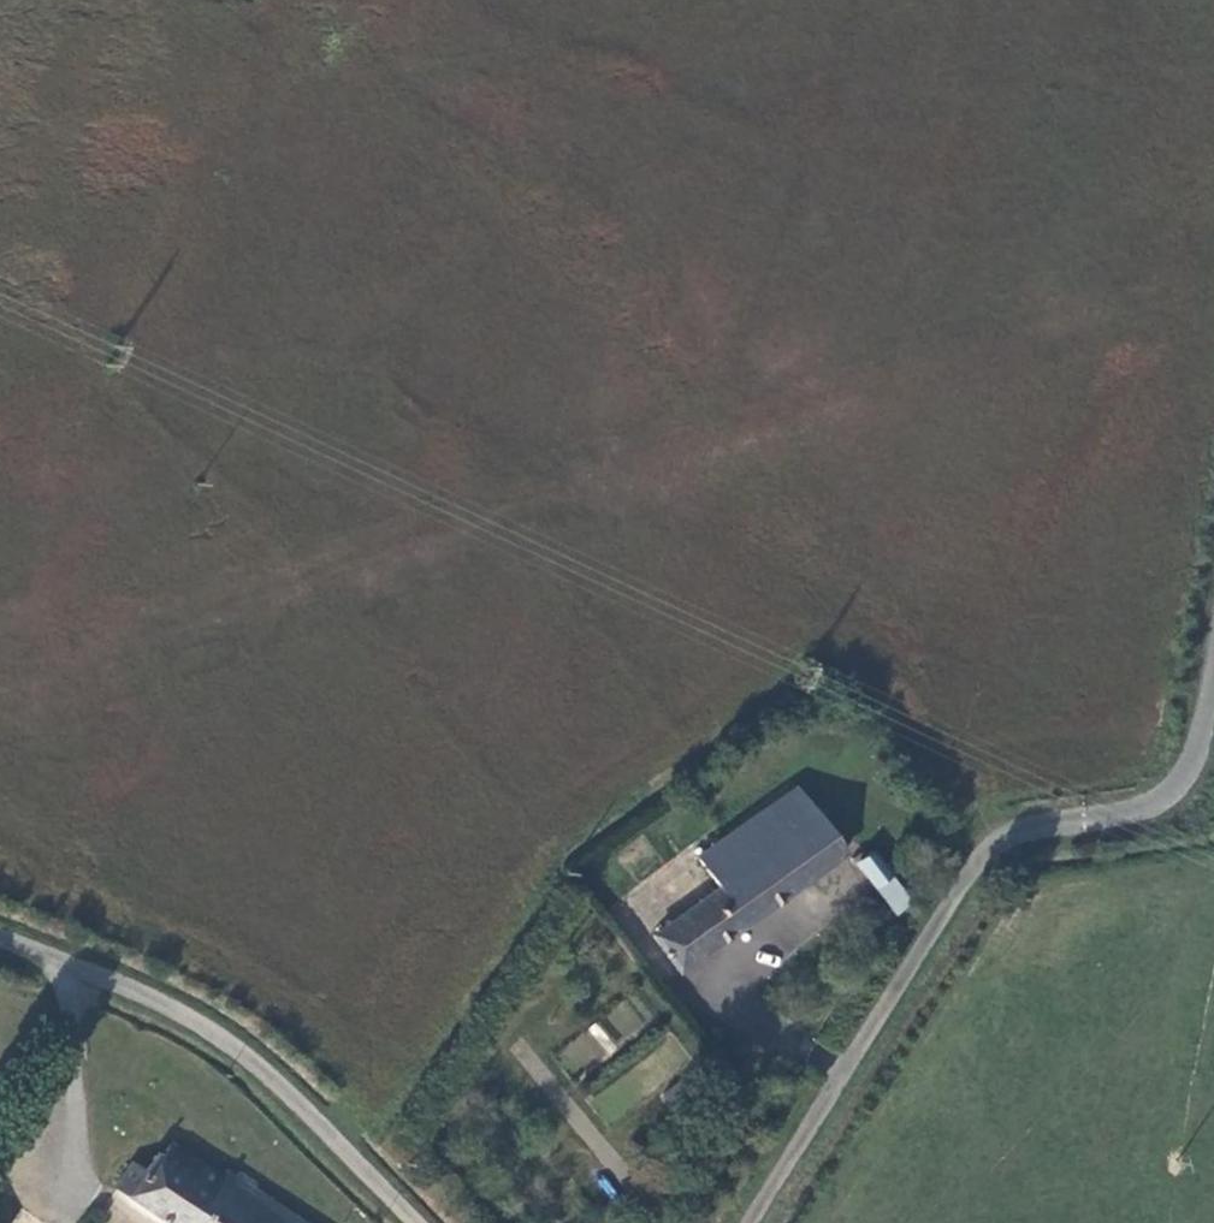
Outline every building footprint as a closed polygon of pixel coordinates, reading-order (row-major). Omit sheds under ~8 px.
[(667,976),(837,856),(794,791),(690,862),(712,890),(644,938),(667,976)] [(863,894),(877,883),(861,860),(847,869),(863,894)] [(598,1061),(617,1051),(602,1021),(583,1031),(598,1061)] [(115,1194),(159,1222),(296,1222),(225,1176),(221,1184),(168,1149),(159,1165),(155,1162),(146,1178),(131,1170),(115,1194)]
